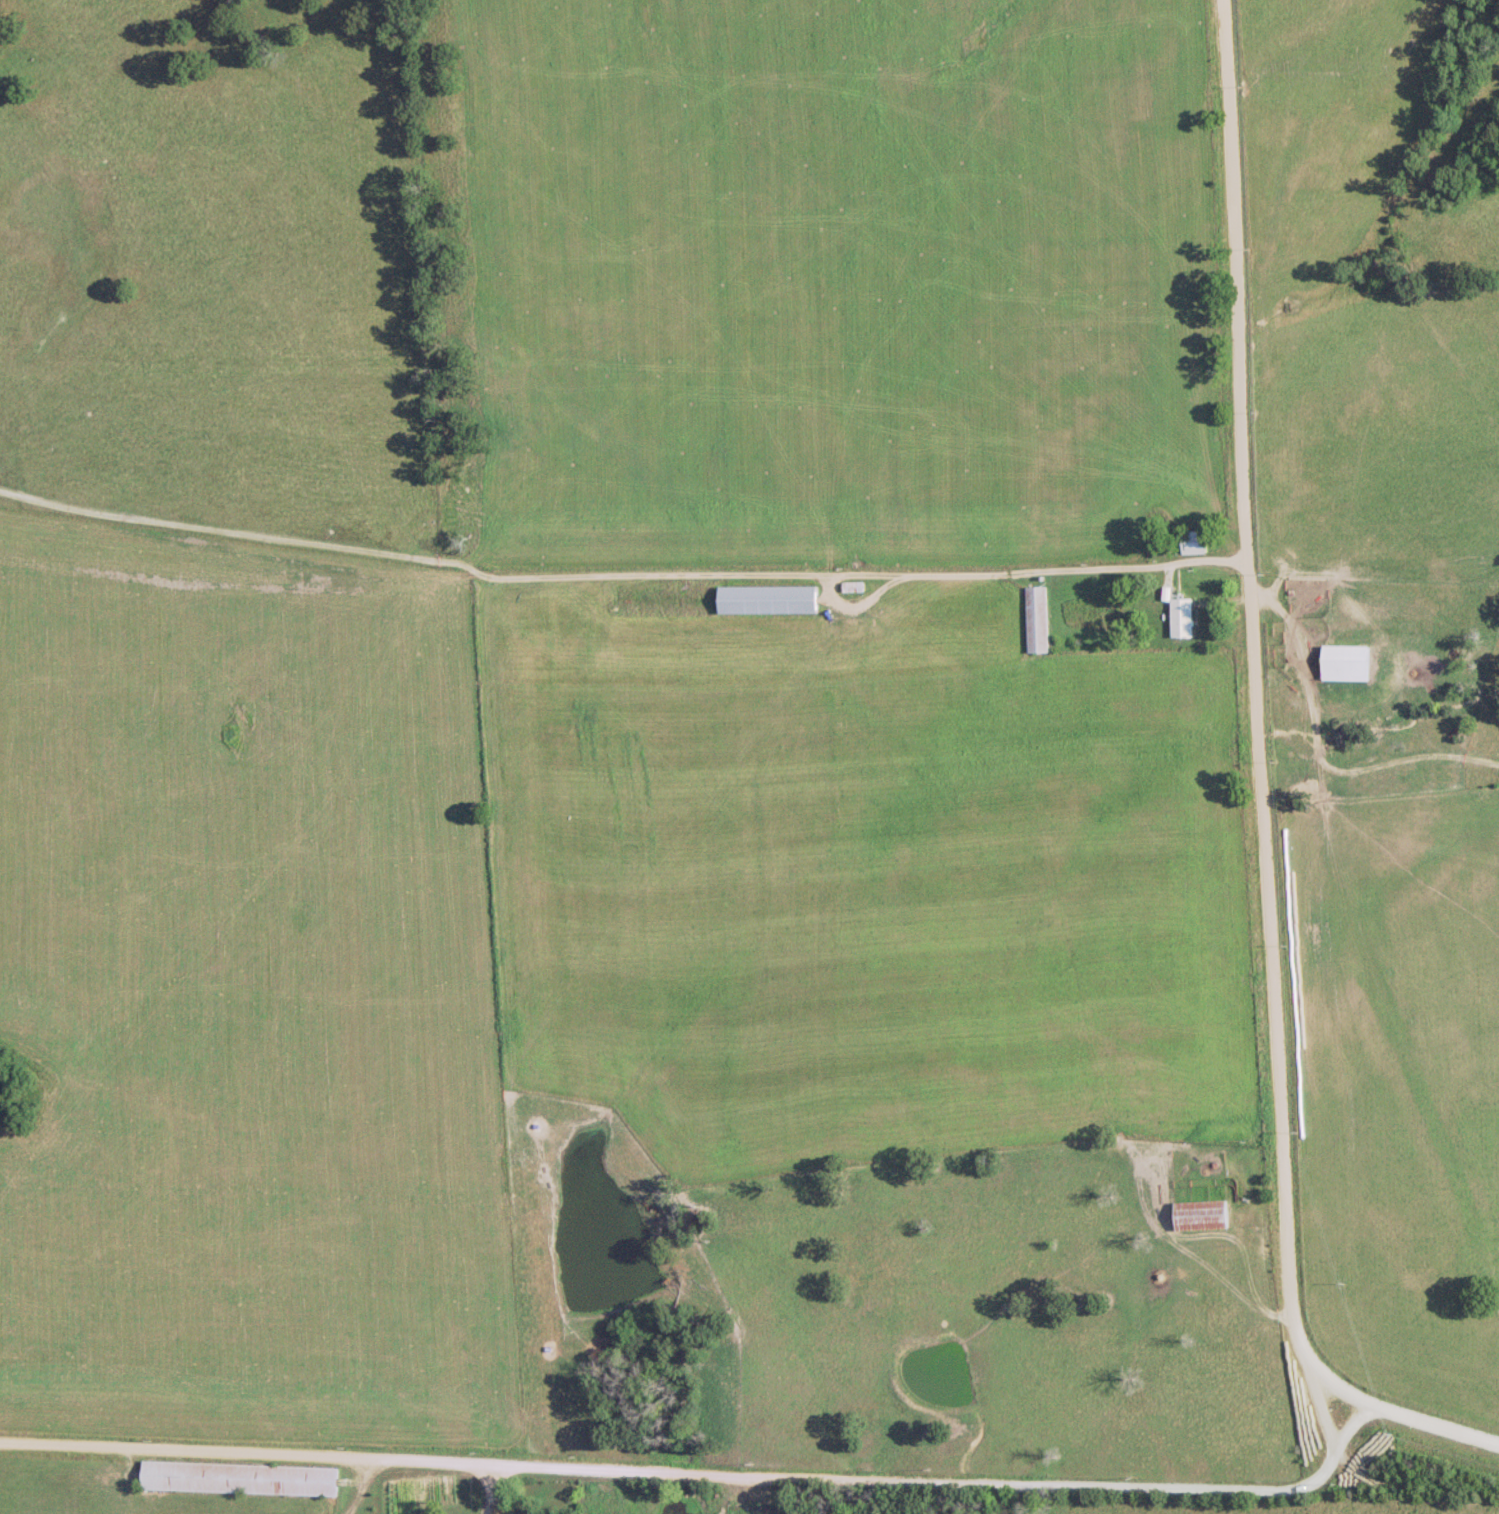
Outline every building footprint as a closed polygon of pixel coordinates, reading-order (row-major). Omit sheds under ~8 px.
[(1203,553),(1203,530),(1180,530),(1180,553),(1203,553)] [(863,592),(863,581),(842,581),(842,592),(863,592)] [(1024,586),(1024,653),(1045,653),(1045,586),(1024,586)] [(816,587),(719,587),(719,613),(816,613),(816,587)] [(1191,598),(1169,598),(1169,638),(1191,638),(1191,598)] [(1367,681),(1367,645),(1320,645),(1320,681),(1367,681)] [(1226,1228),(1225,1199),(1173,1201),(1173,1229),(1226,1228)] [(335,1495),(336,1466),(139,1460),(138,1490),(335,1495)]
